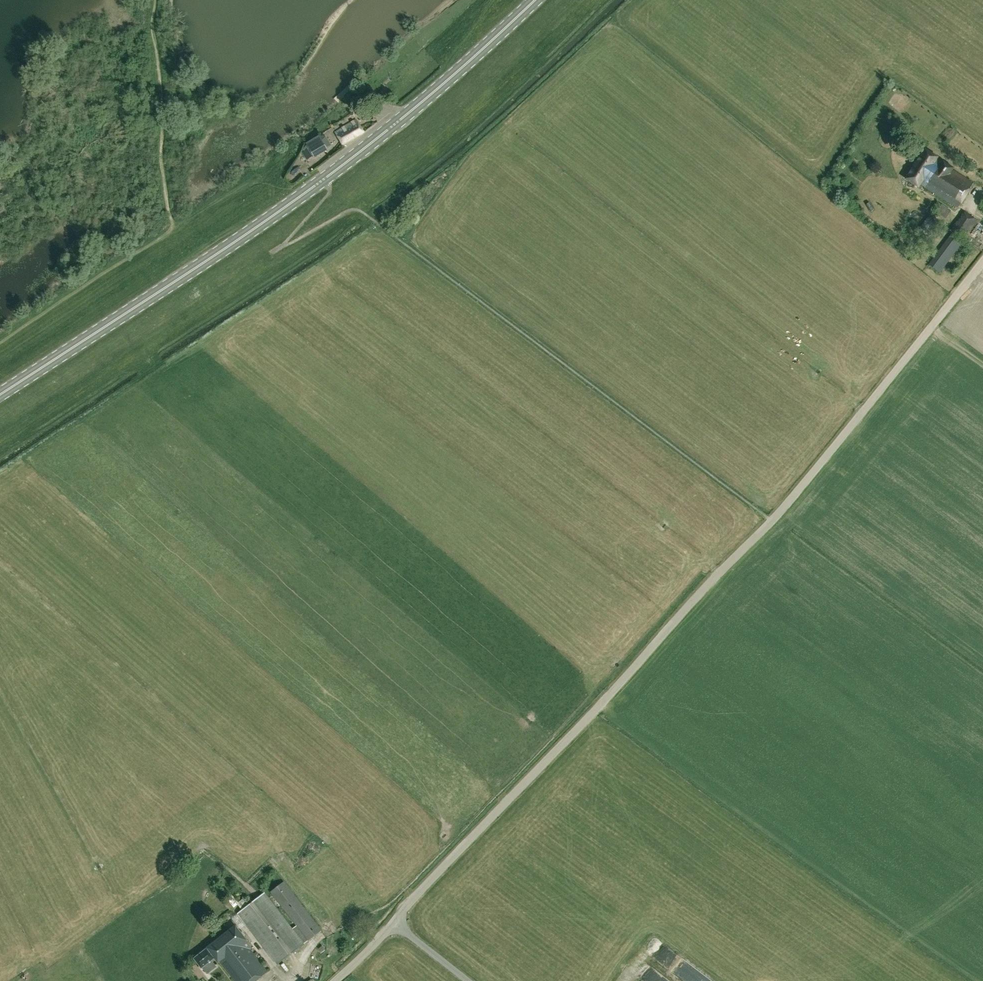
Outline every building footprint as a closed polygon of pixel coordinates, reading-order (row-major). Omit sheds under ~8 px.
[(335,132),(342,145),(364,132),(357,119),(341,128),(335,132)] [(327,150),(320,139),(319,136),(306,143),(308,146),(315,157),(327,150)] [(957,208),(973,184),(952,170),(953,168),(942,161),(941,162),(935,159),(936,157),(924,149),(906,178),(918,186),(919,183),(957,208)] [(964,239),(977,221),(965,212),(951,230),(952,230),(964,239)] [(929,265),(939,273),(963,242),(951,234),(928,264),(929,265)] [(277,963),(303,944),(321,930),(285,882),(272,892),(297,925),(292,929),(268,897),(265,893),(249,905),(243,898),(238,902),(233,896),(228,899),(234,907),(238,904),(243,910),(239,913),(277,963)] [(221,937),(255,980),(267,972),(245,944),(248,942),(236,926),(221,937)] [(221,937),(195,957),(202,967),(214,958),(218,962),(219,963),(221,962),(236,980),(255,980),(221,937)] [(311,947),(301,961),(308,966),(318,952),(311,947)]
